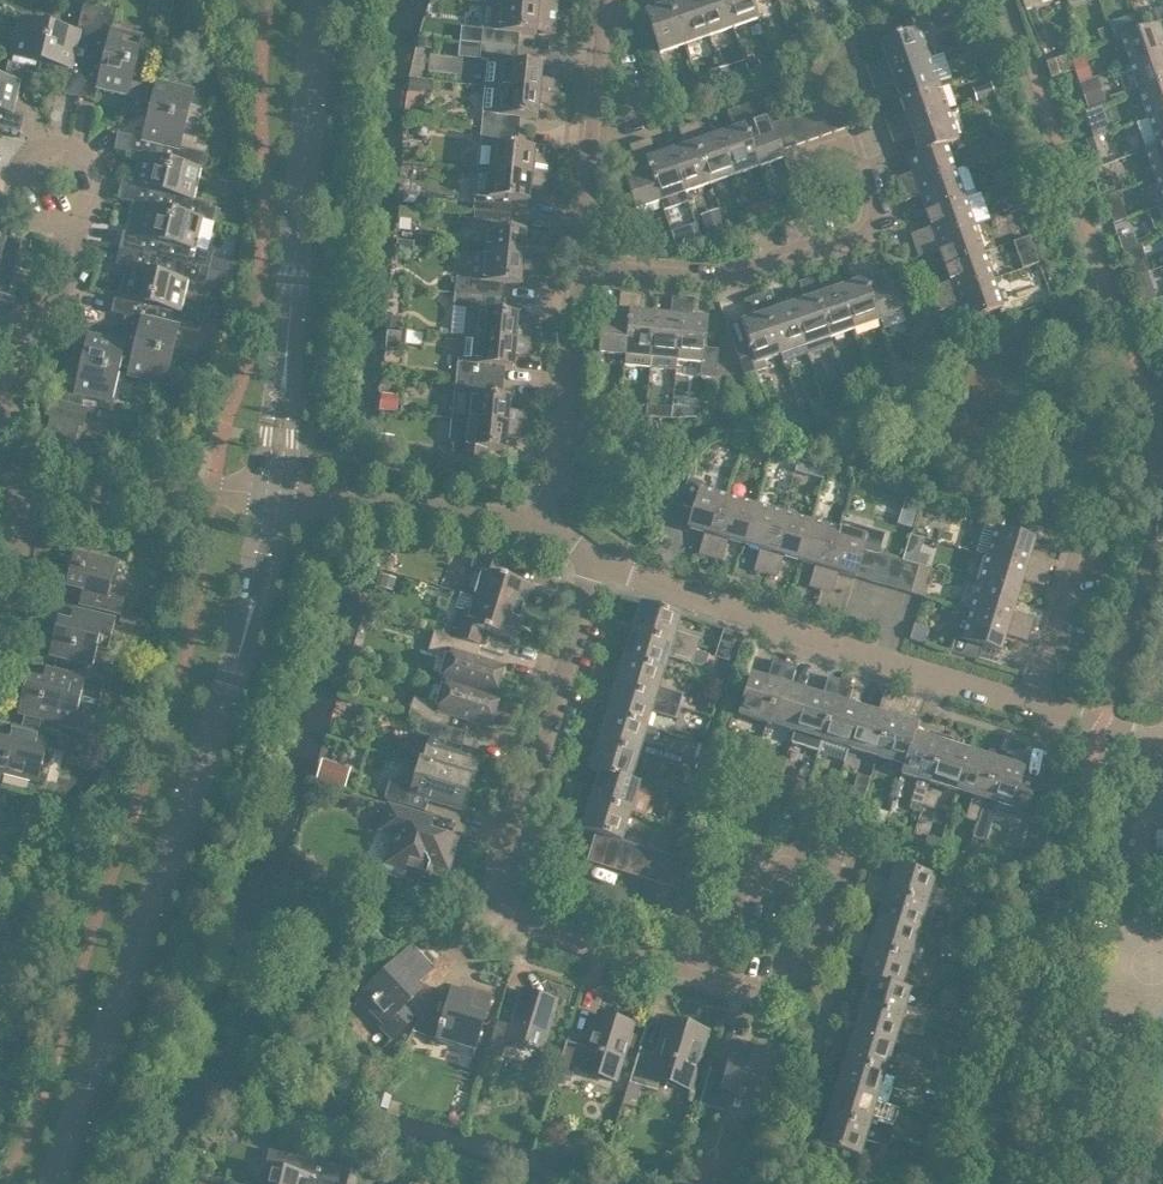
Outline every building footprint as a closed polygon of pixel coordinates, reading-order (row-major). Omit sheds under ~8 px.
[(656,50),(681,41),(667,0),(655,0),(657,4),(642,9),(656,50)] [(681,41),(706,33),(694,0),(667,0),(681,41)] [(706,33),(730,25),(722,0),(694,0),(706,33)] [(730,25),(757,16),(751,0),(722,0),(730,25)] [(861,10),(869,7),(867,0),(861,0),(859,4),(861,10)] [(59,90),(76,94),(97,5),(81,1),(73,34),(18,21),(10,53),(65,66),(59,90)] [(552,20),(553,7),(482,1),(478,41),(515,45),(517,30),(531,32),(550,34),(552,20)] [(1145,8),(1149,21),(1162,17),(1162,16),(1159,5),(1158,3),(1145,8)] [(125,92),(121,105),(138,109),(145,82),(129,78),(139,36),(108,29),(113,9),(97,5),(76,94),(92,98),(95,84),(107,87),(106,88),(112,90),(113,89),(125,92)] [(814,27),(838,18),(835,9),(811,18),(814,27)] [(892,33),(892,35),(878,40),(884,56),(863,64),(867,75),(926,54),(918,31),(925,29),(920,15),(894,24),(896,31),(892,33)] [(959,43),(971,38),(965,20),(952,25),(959,43)] [(1119,20),(1105,25),(1109,34),(1122,30),(1119,20)] [(1126,63),(1162,50),(1162,37),(1161,38),(1156,21),(1116,35),(1126,63)] [(1109,34),(1105,25),(1093,29),(1097,39),(1109,34)] [(1032,30),(1037,44),(1046,41),(1041,27),(1032,30)] [(429,36),(416,34),(415,43),(429,45),(429,36)] [(487,57),(485,84),(554,90),(555,77),(537,75),(538,62),(513,60),(515,45),(494,43),(478,41),(477,56),(487,57)] [(1136,91),(1162,81),(1162,50),(1126,63),(1136,91)] [(897,95),(935,81),(926,54),(867,75),(871,86),(891,79),(897,95)] [(1048,75),(1065,69),(1059,54),(1042,60),(1048,75)] [(1090,74),(1083,54),(1069,59),(1076,79),(1090,74)] [(730,75),(744,70),(740,56),(725,61),(730,75)] [(756,66),(753,56),(742,60),(746,70),(756,66)] [(29,83),(33,66),(5,59),(1,75),(0,74),(0,125),(18,129),(22,113),(8,109),(11,98),(12,98),(13,92),(12,92),(15,80),(29,83)] [(698,86),(721,78),(717,67),(694,75),(698,86)] [(1093,74),(1076,80),(1085,104),(1101,98),(1093,74)] [(694,75),(679,81),(683,92),(698,86),(694,75)] [(407,77),(406,85),(428,87),(428,79),(407,77)] [(987,79),(985,79),(971,83),(975,96),(989,92),(991,92),(987,79)] [(115,130),(111,147),(138,153),(139,153),(195,166),(201,168),(205,151),(172,143),(185,88),(153,81),(139,136),(115,130)] [(882,118),(886,129),(945,108),(935,81),(897,95),(902,111),(882,118)] [(1145,118),(1162,112),(1162,81),(1136,91),(1145,118)] [(554,90),(485,84),(480,125),(516,129),(517,115),(533,116),(534,102),(553,104),(554,90)] [(836,97),(822,102),(832,128),(846,123),(836,97)] [(736,105),(756,164),(781,155),(779,147),(769,120),(767,114),(753,119),(747,101),(736,105)] [(822,102),(809,106),(818,133),(832,128),(822,102)] [(717,132),(731,173),(756,164),(736,105),(725,109),(731,127),(717,132)] [(809,106),(804,108),(795,111),(805,138),(818,133),(809,106)] [(910,133),(916,150),(942,141),(955,137),(945,108),(886,129),(889,140),(910,133)] [(783,116),(792,142),(805,138),(795,111),(783,116)] [(1143,149),(1162,142),(1162,112),(1145,118),(1154,143),(1142,147),(1143,149)] [(769,120),(779,147),(792,142),(783,116),(769,120)] [(1101,116),(1085,122),(1088,129),(1090,134),(1090,135),(1105,129),(1101,116)] [(686,122),(707,181),(731,173),(717,132),(703,137),(697,118),(686,122)] [(414,131),(418,132),(421,131),(423,128),(423,124),(421,121),(417,120),(414,121),(412,124),(412,128),(414,131)] [(682,144),(668,149),(682,190),(707,181),(686,122),(676,126),(682,144)] [(480,125),(476,167),(546,174),(549,146),(515,143),(516,129),(480,125)] [(637,139),(658,198),(661,208),(686,200),(682,190),(668,149),(654,154),(648,136),(637,139)] [(1096,136),(1083,140),(1090,159),(1102,154),(1096,136)] [(618,166),(633,207),(658,198),(637,139),(627,143),(633,161),(618,166)] [(892,190),(952,170),(942,141),(916,150),(904,154),(910,172),(889,180),(892,190)] [(1152,176),(1162,172),(1162,142),(1143,149),(1152,176)] [(114,197),(141,203),(141,202),(197,216),(203,218),(207,201),(187,196),(195,166),(139,153),(138,153),(135,166),(134,165),(133,171),(134,172),(132,183),(118,180),(114,197)] [(476,167),(472,208),(507,212),(509,197),(525,198),(526,186),(545,187),(546,174),(476,167)] [(923,210),(961,196),(952,170),(892,190),(896,201),(917,194),(923,210)] [(1096,178),(1098,183),(1102,194),(1114,190),(1117,188),(1112,172),(1096,178)] [(1162,203),(1162,172),(1152,176),(1162,203)] [(413,199),(414,188),(400,187),(399,198),(413,199)] [(797,201),(793,187),(783,191),(787,204),(797,201)] [(1114,190),(1102,194),(1111,221),(1123,216),(1114,190)] [(911,244),(971,223),(961,196),(923,210),(928,226),(907,233),(911,244)] [(747,218),(770,210),(765,197),(743,205),(747,218)] [(1015,207),(1012,198),(1000,203),(1002,211),(1015,207)] [(141,202),(141,203),(138,215),(137,215),(135,221),(137,221),(134,232),(120,229),(116,245),(206,267),(210,250),(190,246),(197,216),(141,202)] [(396,204),(394,216),(416,219),(417,207),(396,204)] [(206,206),(203,218),(213,220),(215,208),(206,206)] [(705,233),(723,227),(719,216),(716,207),(698,213),(705,233)] [(471,223),(483,224),(481,251),(538,257),(539,244),(521,242),(522,228),(506,227),(507,212),(472,208),(471,223)] [(719,216),(723,227),(734,223),(731,212),(719,216)] [(8,312),(12,296),(5,294),(19,239),(3,235),(7,221),(0,220),(0,310),(8,312)] [(688,223),(669,230),(673,244),(680,241),(693,237),(689,226),(688,223)] [(942,263),(980,250),(971,223),(911,244),(915,255),(936,247),(942,263)] [(1115,233),(1120,246),(1135,241),(1130,228),(1115,233)] [(206,267),(116,245),(112,262),(126,265),(124,276),(122,276),(121,282),(122,282),(119,295),(175,309),(175,308),(182,279),(202,283),(206,267)] [(1034,262),(1037,261),(1032,248),(1016,253),(1021,267),(1034,262)] [(538,257),(481,251),(467,250),(464,278),(453,277),(452,290),(485,293),(499,294),(500,279),(517,281),(518,268),(537,269),(538,257)] [(927,287),(931,298),(990,278),(980,250),(942,263),(947,280),(927,287)] [(855,260),(876,319),(902,310),(887,268),(872,274),(866,256),(855,260)] [(837,286),(852,328),(876,319),(855,260),(845,264),(851,281),(837,286)] [(1126,265),(1130,276),(1140,273),(1145,271),(1146,271),(1142,260),(1126,265)] [(807,277),(828,336),(852,328),(837,286),(823,291),(817,274),(807,277)] [(789,303),(804,345),(807,353),(831,345),(828,336),(807,277),(797,281),(803,298),(789,303)] [(931,298),(935,310),(955,303),(961,319),(999,306),(990,278),(931,298)] [(1024,305),(1046,297),(1049,296),(1045,285),(1042,286),(1020,294),(1009,298),(1012,309),(1024,305)] [(1136,292),(1139,303),(1149,299),(1146,288),(1136,292)] [(530,339),(531,326),(513,324),(514,311),(498,309),(499,294),(485,293),(452,290),(451,304),(460,305),(458,332),(530,339)] [(601,308),(596,350),(623,353),(629,291),(618,290),(616,309),(601,308)] [(758,294),(779,354),(804,345),(789,303),(775,308),(769,290),(758,294)] [(623,353),(622,363),(648,365),(653,313),(638,312),(640,292),(629,291),(623,353)] [(138,317),(135,331),(136,331),(126,366),(126,365),(124,372),(156,380),(169,325),(197,332),(201,315),(175,308),(175,309),(119,295),(112,293),(108,310),(138,317)] [(779,354),(758,294),(748,298),(754,315),(738,320),(746,342),(733,347),(742,373),(757,368),(755,362),(779,354)] [(673,368),(674,358),(680,297),(669,296),(667,315),(653,313),(648,365),(673,368)] [(691,298),(680,297),(674,358),(700,361),(699,375),(713,376),(715,348),(702,346),(705,319),(689,317),(691,298)] [(385,313),(384,323),(398,325),(399,314),(385,313)] [(383,326),(382,344),(396,345),(397,327),(383,326)] [(136,331),(135,331),(119,327),(115,341),(103,338),(104,337),(98,335),(97,336),(84,333),(81,347),(66,343),(53,399),(46,397),(42,413),(81,423),(85,406),(78,405),(81,392),(103,397),(111,362),(126,365),(126,366),(136,331)] [(1151,331),(1155,342),(1162,339),(1162,327),(1151,331)] [(527,368),(530,339),(473,333),(458,332),(455,331),(451,375),(485,378),(486,363),(527,368)] [(911,358),(918,355),(919,355),(914,340),(913,341),(905,343),(911,358)] [(888,362),(882,364),(885,373),(891,371),(888,362)] [(862,374),(852,378),(855,388),(866,385),(862,374)] [(448,416),(522,422),(523,409),(505,408),(506,394),(483,392),(485,378),(451,375),(448,416)] [(823,399),(842,393),(837,377),(818,384),(823,399)] [(379,389),(377,405),(393,407),(395,391),(379,389)] [(681,399),(680,407),(679,411),(694,413),(695,401),(681,399)] [(618,400),(617,410),(630,411),(631,401),(618,400)] [(643,413),(668,415),(669,404),(645,401),(643,413)] [(448,457),(483,459),(484,445),(501,446),(502,434),(521,435),(522,422),(448,416),(446,437),(449,441),(448,457)] [(72,445),(74,436),(45,429),(42,438),(72,445)] [(374,431),(373,445),(386,446),(387,431),(374,431)] [(796,456),(792,468),(806,472),(810,460),(809,460),(796,456)] [(678,503),(692,507),(686,525),(703,530),(697,551),(708,555),(726,495),(699,487),(701,480),(686,476),(678,503)] [(914,510),(918,498),(904,494),(900,505),(914,510)] [(742,542),(754,503),(726,495),(708,555),(719,558),(726,537),(742,542)] [(763,571),(781,511),(754,503),(742,542),(758,546),(752,568),(763,571)] [(797,558),(809,519),(781,511),(763,571),(775,575),(781,553),(797,558)] [(990,511),(986,524),(985,527),(992,529),(984,556),(1043,573),(1046,562),(1026,556),(1032,538),(1013,532),(1017,519),(990,511)] [(818,587),(836,527),(809,519),(797,558),(813,563),(807,584),(818,587)] [(836,527),(818,587),(830,591),(836,570),(852,574),(861,547),(875,552),(880,532),(839,520),(836,527)] [(76,603),(118,613),(137,618),(139,611),(119,607),(123,591),(107,587),(114,557),(71,547),(62,584),(79,588),(76,603)] [(861,547),(852,574),(866,579),(875,552),(861,547)] [(902,547),(899,559),(900,559),(902,560),(914,563),(916,564),(923,566),(926,554),(917,551),(902,547)] [(475,581),(470,596),(518,610),(527,582),(497,573),(502,558),(473,550),(465,578),(475,581)] [(866,579),(880,583),(888,556),(875,552),(866,579)] [(880,583),(894,587),(902,560),(900,559),(899,559),(888,556),(880,583)] [(984,556),(976,583),(1014,595),(1019,578),(1040,584),(1043,573),(984,556)] [(894,587),(908,591),(916,564),(914,563),(902,560),(894,587)] [(916,564),(908,591),(922,595),(929,569),(927,568),(927,567),(923,566),(916,564)] [(375,585),(390,589),(394,577),(379,573),(375,585)] [(976,583),(968,611),(1026,628),(1029,617),(1009,611),(1014,595),(976,583)] [(518,610),(470,596),(466,609),(456,606),(447,635),(476,644),(480,629),(510,638),(518,610)] [(629,630),(692,649),(696,637),(672,630),(677,613),(637,601),(629,630)] [(55,615),(45,650),(88,662),(93,644),(105,647),(113,617),(75,606),(72,620),(55,615)] [(953,634),(953,636),(949,649),(976,657),(980,644),(998,650),(1003,633),(1023,639),(1026,628),(968,611),(960,636),(953,634)] [(924,625),(911,621),(907,637),(920,641),(924,625)] [(728,659),(735,631),(721,627),(715,655),(728,659)] [(1162,645),(1162,630),(1157,629),(1153,643),(1162,645)] [(496,695),(492,694),(501,664),(474,656),(478,644),(476,644),(447,635),(431,630),(425,648),(446,654),(438,679),(496,696),(496,695)] [(620,658),(660,670),(664,655),(688,662),(692,649),(629,630),(620,658)] [(1162,659),(1162,645),(1153,643),(1150,656),(1162,659)] [(692,649),(688,662),(695,664),(703,659),(705,653),(692,649)] [(1162,674),(1162,659),(1150,656),(1147,670),(1162,674)] [(612,686),(675,705),(679,693),(655,686),(660,670),(620,658),(612,686)] [(763,679),(747,675),(736,713),(763,721),(781,662),(769,658),(763,679)] [(763,721),(791,729),(802,691),(787,686),(793,666),(781,662),(763,721)] [(107,679),(48,665),(45,680),(24,675),(15,710),(22,712),(19,724),(41,730),(45,717),(63,721),(62,725),(76,728),(85,689),(104,693),(107,679)] [(1162,689),(1162,674),(1147,670),(1144,684),(1162,689)] [(802,691),(791,729),(818,738),(836,679),(824,676),(818,696),(802,691)] [(406,714),(416,717),(456,729),(460,718),(486,726),(496,696),(438,679),(438,680),(443,681),(436,703),(411,696),(406,714)] [(836,679),(818,738),(846,746),(858,707),(842,702),(848,683),(836,679)] [(1162,705),(1162,689),(1144,684),(1140,700),(1162,705)] [(603,714),(643,726),(648,710),(671,717),(675,705),(612,686),(603,714)] [(846,746),(874,755),(892,696),(880,692),(874,712),(858,707),(846,746)] [(892,696),(874,755),(901,763),(912,728),(913,724),(898,719),(903,700),(892,696)] [(595,741),(658,760),(662,749),(638,742),(643,726),(603,714),(595,741)] [(416,759),(415,762),(426,765),(426,766),(459,776),(458,777),(471,781),(480,752),(458,745),(462,731),(456,729),(416,717),(412,730),(427,735),(419,760),(416,759)] [(10,775),(9,782),(10,783),(11,775),(35,781),(35,778),(43,780),(51,743),(52,743),(53,740),(37,737),(39,730),(10,722),(6,736),(0,735),(0,773),(10,775)] [(908,801),(920,805),(921,804),(924,791),(928,779),(939,742),(938,742),(940,734),(924,729),(924,731),(912,728),(901,763),(898,772),(916,777),(908,801)] [(658,760),(595,741),(586,769),(597,772),(597,771),(627,779),(631,764),(655,772),(658,760)] [(956,788),(967,751),(939,742),(928,779),(956,788)] [(964,819),(975,822),(997,752),(995,752),(993,759),(967,751),(956,788),(955,790),(971,795),(964,819)] [(997,752),(975,822),(987,826),(994,802),(1010,807),(1008,814),(1021,818),(1030,790),(1017,787),(1023,768),(1009,764),(1011,756),(997,752)] [(313,776),(341,784),(345,771),(317,762),(313,776)] [(415,762),(414,765),(408,784),(387,777),(381,797),(422,809),(425,798),(458,808),(466,781),(470,782),(471,781),(458,777),(459,776),(426,766),(426,765),(415,762)] [(715,763),(713,773),(726,776),(728,767),(715,763)] [(746,783),(761,787),(765,775),(750,770),(746,783)] [(571,781),(567,793),(628,811),(637,782),(627,779),(597,771),(597,772),(592,788),(571,781)] [(803,780),(783,774),(778,790),(798,796),(803,780)] [(814,801),(817,790),(804,786),(800,797),(814,801)] [(921,804),(931,807),(935,795),(924,791),(921,804)] [(619,839),(628,811),(567,793),(564,805),(585,811),(580,827),(592,831),(607,835),(619,839)] [(831,797),(828,805),(840,809),(843,800),(831,797)] [(69,823),(75,806),(55,799),(49,815),(69,823)] [(387,840),(389,841),(388,844),(384,843),(377,868),(401,874),(403,866),(425,872),(428,862),(444,867),(453,837),(437,832),(437,834),(424,830),(428,817),(385,804),(379,827),(392,831),(391,835),(389,835),(387,840)] [(869,809),(866,820),(875,823),(881,824),(884,814),(869,809)] [(688,827),(691,817),(667,810),(664,820),(688,827)] [(584,859),(598,863),(607,835),(592,831),(584,859)] [(921,845),(937,850),(941,836),(925,831),(921,845)] [(598,863),(608,866),(612,867),(620,840),(619,839),(607,835),(598,863)] [(620,840),(612,867),(625,872),(634,844),(620,840)] [(625,872),(639,876),(648,848),(634,844),(625,872)] [(639,876),(653,880),(662,852),(648,848),(639,876)] [(653,880),(667,884),(675,857),(662,852),(653,880)] [(995,853),(991,867),(1010,872),(1014,859),(995,853)] [(667,884),(681,889),(689,861),(675,857),(667,884)] [(291,868),(294,875),(301,878),(307,875),(310,868),(308,862),(301,859),(294,861),(291,868)] [(681,889),(696,893),(704,865),(689,861),(681,889)] [(863,886),(923,904),(932,875),(892,863),(887,880),(867,874),(863,886)] [(875,919),(915,931),(923,904),(863,886),(860,897),(880,903),(875,919)] [(987,922),(990,912),(979,909),(976,918),(987,922)] [(847,941),(906,959),(915,931),(875,919),(870,935),(850,929),(847,941)] [(898,986),(906,959),(847,941),(843,952),(863,958),(857,976),(867,979),(867,978),(907,990),(908,989),(898,986)] [(363,988),(371,997),(364,1004),(392,1034),(416,1012),(407,1002),(410,999),(411,998),(411,997),(411,996),(410,994),(405,989),(412,982),(413,984),(429,969),(408,946),(363,988)] [(963,965),(960,975),(968,978),(971,968),(963,965)] [(867,978),(867,979),(859,1005),(922,1024),(926,1012),(903,1005),(907,990),(867,978)] [(436,1029),(433,1038),(470,1049),(487,995),(460,986),(458,992),(447,989),(445,997),(432,993),(409,1031),(420,1034),(423,1025),(436,1029)] [(486,1048),(498,1052),(502,1040),(525,1047),(525,1046),(537,1050),(553,999),(518,989),(507,1025),(494,1021),(486,1048)] [(851,1032),(890,1045),(895,1029),(918,1036),(922,1024),(859,1005),(851,1032)] [(552,1074),(567,1079),(570,1068),(578,1070),(579,1067),(613,1077),(630,1023),(594,1012),(583,1046),(562,1040),(552,1074)] [(636,1046),(625,1082),(649,1090),(653,1077),(686,1088),(703,1031),(660,1018),(650,1051),(636,1046)] [(842,1060),(905,1079),(909,1067),(886,1060),(890,1045),(851,1032),(842,1060)] [(696,1104),(721,1112),(728,1090),(731,1092),(730,1093),(741,1096),(742,1094),(759,1100),(772,1057),(763,1055),(765,1050),(732,1040),(722,1072),(707,1067),(696,1104)] [(842,1060),(834,1087),(882,1102),(887,1087),(902,1091),(905,1079),(842,1060)] [(20,1092),(22,1079),(10,1076),(7,1089),(20,1092)] [(825,1115),(889,1134),(892,1122),(896,1107),(882,1102),(834,1087),(825,1115)] [(371,1104),(383,1107),(383,1104),(386,1094),(374,1091),(372,1101),(371,1104)] [(816,1144),(856,1156),(861,1139),(885,1146),(889,1134),(825,1115),(816,1144)] [(356,1169),(266,1148),(257,1183),(353,1183),(356,1169)] [(193,1175),(191,1183),(206,1183),(207,1179),(193,1175)]
